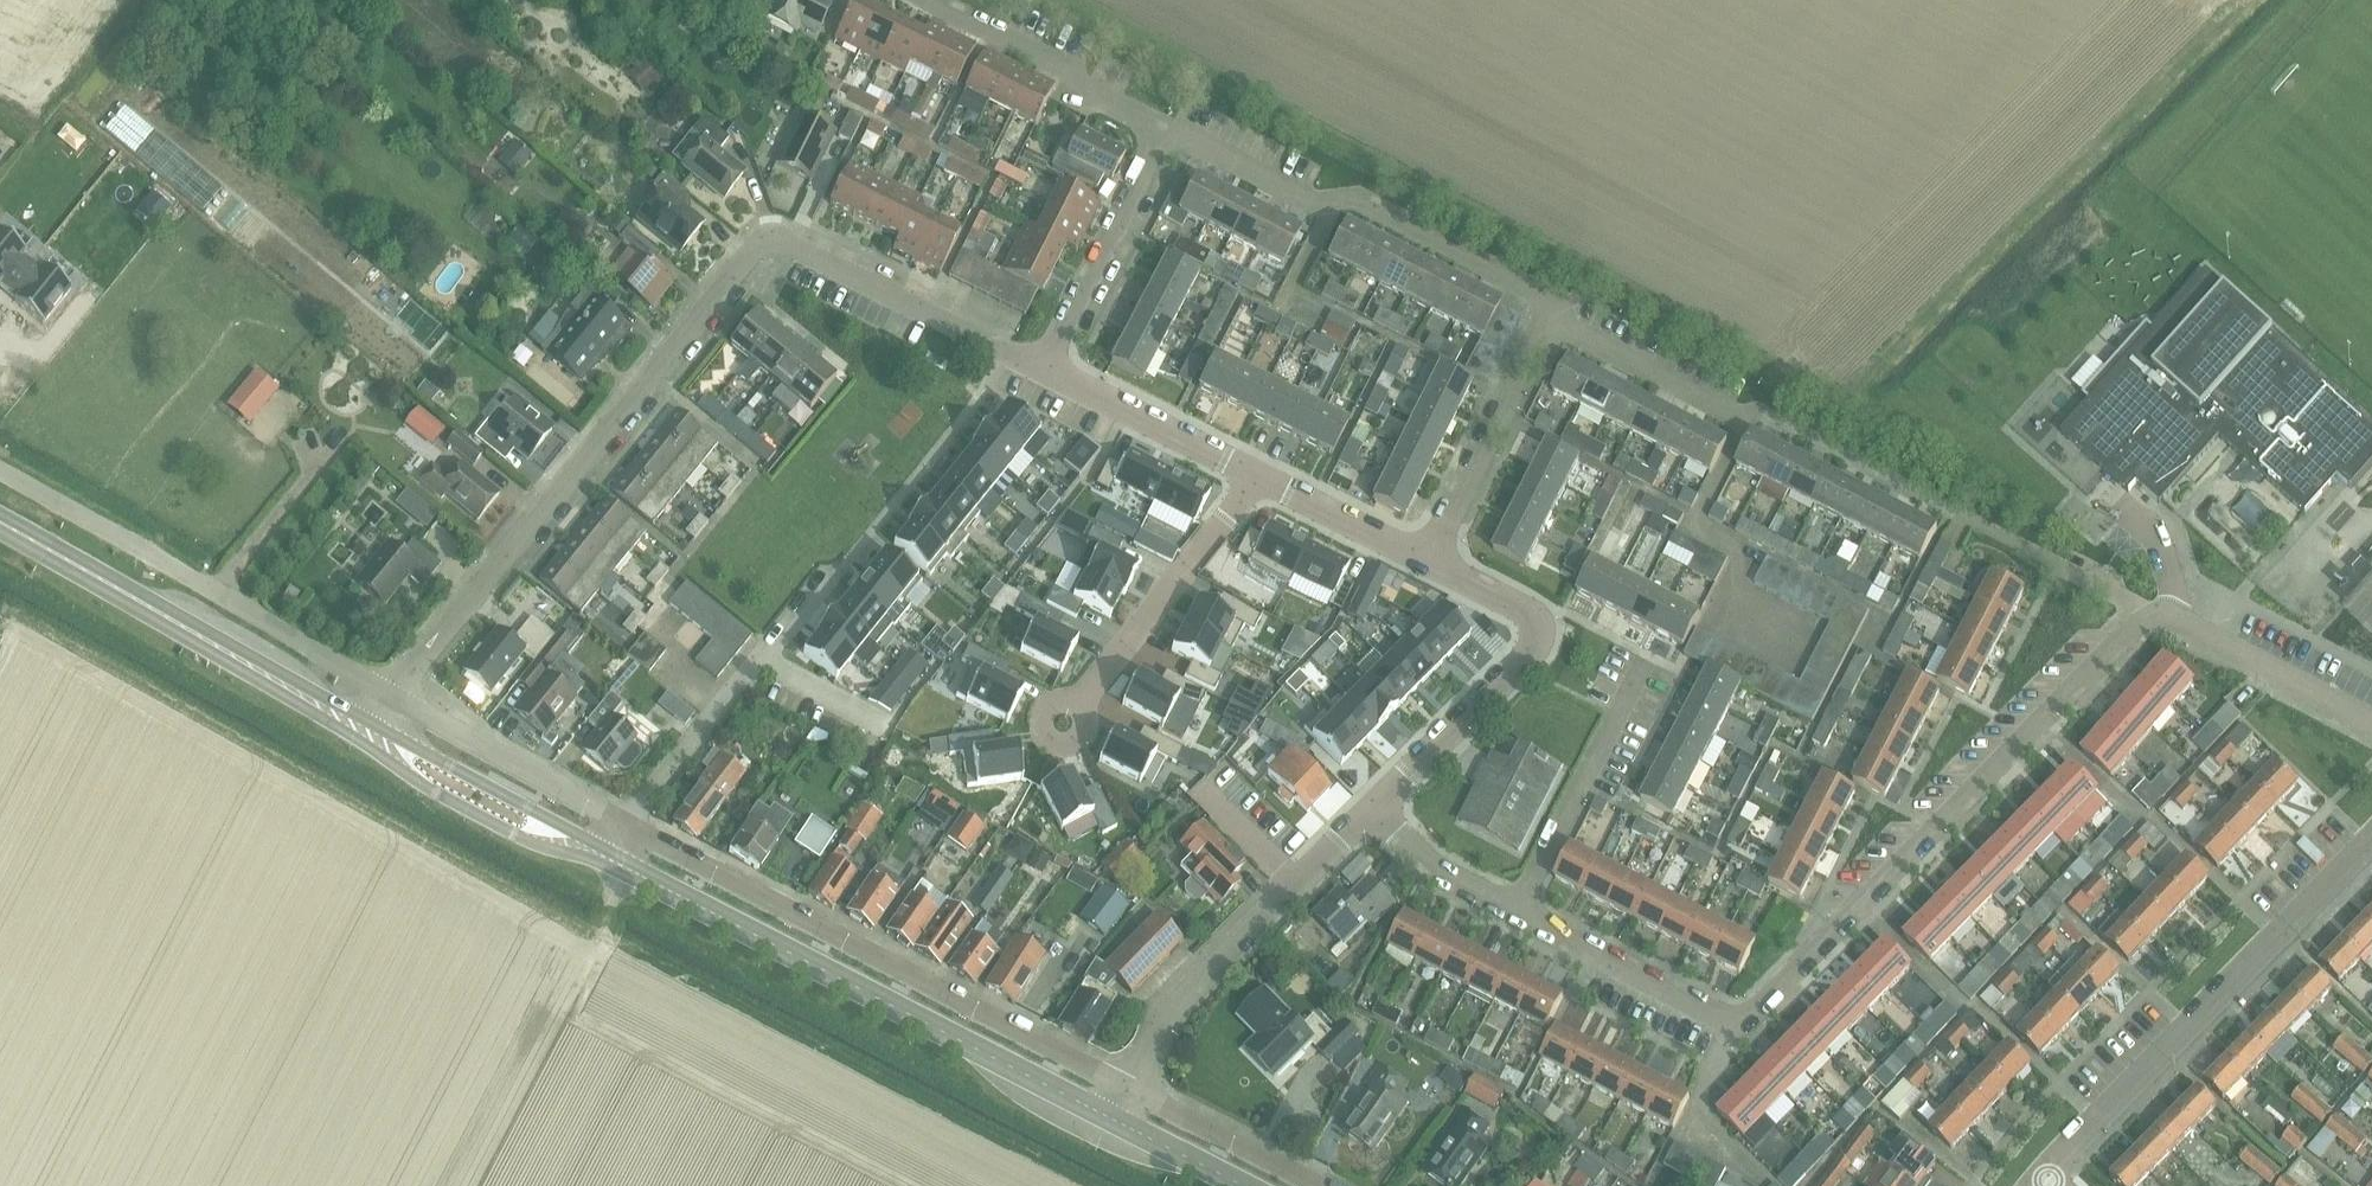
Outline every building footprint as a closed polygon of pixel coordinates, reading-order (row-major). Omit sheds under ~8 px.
[(818,30),(832,3),(827,0),(772,0),(765,14),(797,30),(801,21),(818,30)] [(859,50),(879,11),(857,0),(854,0),(835,38),(859,50)] [(879,11),(859,50),(882,61),(901,23),(879,11)] [(910,62),(911,62),(933,74),(953,34),(930,22),(924,34),(910,62)] [(901,23),(882,61),(905,73),(911,62),(910,62),(924,34),(901,23)] [(953,34),(933,74),(926,87),(934,91),(935,92),(942,78),(957,86),(977,46),(953,34)] [(966,90),(990,102),(1009,63),(986,51),(966,90)] [(648,57),(634,69),(649,86),(663,74),(648,57)] [(1009,63),(990,102),(1012,113),(1032,74),(1009,63)] [(1032,74),(1012,113),(1036,125),(1050,99),(1056,86),(1032,74)] [(837,93),(842,83),(828,75),(823,85),(833,91),(837,93)] [(846,97),(861,104),(865,94),(851,87),(846,97)] [(917,104),(911,117),(919,121),(934,91),(926,87),(917,104)] [(865,94),(861,104),(875,111),(880,101),(865,94)] [(880,115),(892,120),(906,127),(911,117),(897,110),(888,106),(886,105),(880,115)] [(850,110),(838,135),(850,141),(863,116),(850,109),(850,110)] [(835,131),(813,120),(801,114),(776,161),(811,179),(835,131)] [(719,128),(703,115),(692,129),(703,138),(683,164),(700,178),(724,197),(745,170),(719,149),(729,136),(719,128)] [(906,127),(920,134),(929,139),(935,129),(919,121),(911,117),(906,127)] [(882,137),(887,128),(872,120),(867,130),(882,137)] [(1127,152),(1086,131),(1081,129),(1068,154),(1068,155),(1059,151),(1052,166),(1082,181),(1097,189),(1104,175),(1113,179),(1127,152)] [(900,146),(913,153),(918,144),(905,137),(900,146)] [(948,148),(962,155),(967,145),(953,138),(948,148)] [(515,139),(503,154),(520,169),(533,154),(515,139)] [(918,144),(913,153),(927,161),(932,151),(918,144)] [(967,145),(962,155),(976,162),(980,152),(967,145)] [(1026,151),(1021,160),(1044,172),(1049,162),(1026,151)] [(945,169),(959,176),(964,167),(950,159),(945,169)] [(1001,174),(1008,178),(1013,168),(999,161),(994,171),(1001,174)] [(830,201),(853,213),(873,174),(850,162),(830,201)] [(959,176),(973,184),(982,188),(988,179),(964,167),(959,176)] [(1013,168),(1008,178),(1023,185),(1027,175),(1013,168)] [(670,242),(680,250),(703,222),(680,203),(689,192),(663,171),(653,183),(660,189),(638,216),(670,242)] [(873,174),(853,213),(876,225),(896,185),(873,174)] [(1177,180),(1159,216),(1181,227),(1187,215),(1205,225),(1223,190),(1197,177),(1191,187),(1177,180)] [(1000,200),(1007,186),(998,181),(991,195),(1000,200)] [(1061,183),(1049,206),(1088,226),(1100,203),(1077,191),(1061,183)] [(876,225),(898,236),(899,237),(913,208),(914,209),(920,198),(896,185),(876,225)] [(1223,190),(1205,225),(1230,238),(1248,203),(1223,190)] [(135,212),(155,228),(170,209),(150,193),(135,212)] [(1248,203),(1230,238),(1255,251),(1273,217),(1248,203)] [(1037,229),(1066,244),(1076,249),(1088,226),(1049,206),(1037,229)] [(899,237),(898,236),(892,247),(916,259),(936,221),(936,220),(914,209),(913,208),(899,237)] [(982,213),(975,227),(984,231),(991,218),(982,213)] [(1273,217),(1255,251),(1282,265),(1290,249),(1299,230),(1273,217)] [(620,219),(610,230),(619,237),(628,225),(620,219)] [(936,221),(916,259),(940,271),(960,232),(936,220),(936,221)] [(1328,257),(1354,270),(1372,236),(1346,222),(1337,239),(1328,257)] [(520,223),(508,238),(526,254),(539,239),(520,223)] [(1026,224),(1014,247),(1054,268),(1066,244),(1037,229),(1026,224)] [(672,279),(657,267),(651,263),(660,252),(628,225),(619,237),(631,247),(613,270),(630,284),(627,288),(628,290),(650,307),(672,279)] [(963,251),(972,256),(977,245),(984,231),(975,227),(963,251)] [(0,285),(9,292),(43,250),(33,242),(25,252),(0,232),(0,285)] [(1173,250),(1189,258),(1196,244),(1180,236),(1173,250)] [(1372,236),(1354,270),(1379,283),(1397,249),(1372,236)] [(1196,244),(1189,258),(1204,266),(1213,270),(1219,261),(1209,257),(1211,252),(1196,244)] [(1014,247),(1002,271),(1012,276),(1025,282),(1038,289),(1042,291),(1054,268),(1014,247)] [(1397,249),(1379,283),(1405,296),(1423,262),(1397,249)] [(43,250),(9,292),(18,299),(15,303),(43,326),(72,290),(45,268),(53,258),(43,250)] [(961,250),(948,276),(961,283),(974,257),(972,256),(963,251),(961,250)] [(974,257),(961,283),(973,289),(987,263),(974,257)] [(1167,257),(1152,284),(1185,301),(1199,274),(1167,257)] [(1223,276),(1239,284),(1246,270),(1230,262),(1223,276)] [(1423,262),(1405,296),(1430,309),(1448,275),(1423,262)] [(987,263),(973,289),(986,296),(999,270),(987,263)] [(999,270),(986,296),(999,302),(1012,276),(1002,271),(999,270)] [(1246,270),(1239,284),(1254,292),(1261,278),(1246,270)] [(2059,433),(2106,474),(2127,494),(2136,484),(2157,503),(2160,500),(2219,438),(2304,515),(2336,478),(2349,489),(2371,463),(2371,419),(2305,359),(2205,270),(2143,339),(2137,335),(2083,395),(2088,400),(2059,433)] [(1448,275),(1430,309),(1456,322),(1474,288),(1448,275)] [(1012,276),(999,302),(1011,309),(1025,282),(1012,276)] [(1329,281),(1322,295),(1337,303),(1344,289),(1329,281)] [(1025,282),(1011,309),(1024,315),(1038,289),(1025,282)] [(1152,284),(1139,309),(1171,326),(1185,301),(1152,284)] [(1224,287),(1210,314),(1224,321),(1238,294),(1224,287)] [(1474,288),(1456,322),(1482,336),(1485,330),(1491,318),(1498,305),(1500,302),(1474,288)] [(631,330),(632,329),(610,311),(584,289),(583,291),(585,293),(563,321),(565,322),(556,333),(558,335),(547,350),(544,347),(543,348),(551,355),(576,375),(582,380),(583,379),(581,377),(592,364),(595,366),(596,365),(595,364),(603,354),(606,357),(607,356),(606,355),(617,341),(618,341),(629,328),(631,330)] [(1344,289),(1337,303),(1353,311),(1360,297),(1344,289)] [(1498,305),(1491,318),(1515,330),(1521,317),(1498,305)] [(1253,318),(1265,324),(1270,311),(1259,306),(1253,318)] [(1373,321),(1388,329),(1395,315),(1380,307),(1373,321)] [(1139,309),(1125,335),(1157,352),(1171,326),(1139,309)] [(730,343),(750,360),(776,328),(756,311),(732,340),(730,343)] [(1265,324),(1276,329),(1274,334),(1289,341),(1297,326),(1282,318),(1282,317),(1270,311),(1265,324)] [(1326,321),(1348,333),(1353,322),(1331,311),(1326,321)] [(1211,348),(1224,321),(1210,314),(1196,341),(1211,348)] [(1395,315),(1388,329),(1403,337),(1410,323),(1395,315)] [(1491,318),(1485,330),(1508,343),(1515,330),(1491,318)] [(1319,334),(1342,345),(1347,334),(1325,323),(1319,334)] [(776,328),(750,360),(750,361),(738,376),(748,383),(760,369),(770,377),(796,345),(776,328)] [(1482,336),(1478,343),(1502,355),(1508,343),(1485,330),(1482,336)] [(1311,332),(1305,344),(1305,346),(1316,352),(1323,338),(1311,332)] [(1423,347),(1438,355),(1445,342),(1430,334),(1423,347)] [(1143,379),(1157,352),(1125,335),(1111,362),(1143,379)] [(1323,338),(1316,352),(1317,352),(1328,357),(1328,356),(1334,344),(1323,338)] [(1445,342),(1438,355),(1454,363),(1461,350),(1445,342)] [(1478,343),(1471,356),(1495,368),(1502,355),(1478,343)] [(796,345),(770,377),(781,386),(771,397),(780,404),(816,362),(796,345)] [(1397,345),(1391,357),(1403,363),(1409,351),(1397,345)] [(1199,387),(1226,401),(1243,368),(1215,354),(1199,387)] [(1189,384),(1201,361),(1189,355),(1183,365),(1177,378),(1189,384)] [(1469,360),(1465,369),(1488,381),(1495,368),(1471,356),(1469,360)] [(1552,391),(1579,405),(1595,373),(1569,359),(1555,386),(1552,391)] [(816,362),(780,404),(790,411),(799,401),(810,410),(836,378),(816,362)] [(1438,367),(1424,394),(1456,410),(1470,383),(1438,367)] [(1243,368),(1226,401),(1252,414),(1269,381),(1243,368)] [(240,391),(229,405),(241,415),(253,400),(261,407),(276,389),(272,386),(255,372),(240,391)] [(1595,373),(1579,405),(1605,419),(1622,387),(1595,373)] [(426,380),(417,391),(430,402),(439,392),(426,380)] [(1269,381),(1252,414),(1278,427),(1295,395),(1269,381)] [(1376,387),(1369,400),(1382,406),(1388,393),(1376,387)] [(1622,387),(1605,419),(1631,433),(1648,401),(1622,387)] [(1424,394),(1411,420),(1443,436),(1456,410),(1424,394)] [(1295,395),(1278,427),(1304,441),(1321,408),(1295,395)] [(699,404),(698,406),(706,412),(714,402),(707,396),(699,404)] [(513,445),(528,457),(552,427),(516,397),(505,410),(502,407),(497,408),(474,435),(499,456),(507,445),(513,445)] [(1377,416),(1382,406),(1369,400),(1364,410),(1377,416)] [(1648,401),(1631,433),(1657,446),(1674,414),(1648,401)] [(706,412),(726,428),(735,418),(714,402),(706,412)] [(989,424),(1023,452),(1040,431),(1035,428),(1038,424),(1028,416),(1025,420),(1008,405),(991,425),(989,424)] [(420,406),(411,416),(438,438),(447,428),(433,417),(420,406)] [(1321,408),(1304,441),(1332,454),(1348,421),(1321,408)] [(659,430),(701,464),(718,443),(676,409),(659,430)] [(1547,433),(1554,421),(1540,414),(1534,426),(1547,433)] [(1674,414),(1657,446),(1683,460),(1700,428),(1674,414)] [(726,428),(736,436),(746,445),(755,434),(745,426),(735,418),(726,428)] [(1411,420),(1398,446),(1430,462),(1443,436),(1411,420)] [(989,424),(972,445),(1006,472),(1023,452),(989,424)] [(1700,428),(1683,460),(1710,474),(1727,442),(1700,428)] [(643,450),(685,483),(701,464),(659,430),(643,450)] [(474,463),(483,452),(457,431),(448,442),(474,463)] [(1753,433),(1736,465),(1763,479),(1779,446),(1753,433)] [(775,451),(755,434),(746,445),(766,462),(775,451)] [(1574,447),(1587,454),(1593,441),(1580,435),(1574,447)] [(1085,437),(1064,463),(1080,476),(1100,451),(1101,450),(1085,437)] [(1350,440),(1344,451),(1356,458),(1362,446),(1350,440)] [(1593,441),(1587,454),(1600,461),(1607,449),(1593,441)] [(1548,444),(1534,471),(1567,488),(1580,461),(1548,444)] [(974,447),(958,467),(990,493),(1006,472),(972,445),(974,447)] [(1398,446),(1385,472),(1417,488),(1430,462),(1398,446)] [(1779,446),(1763,479),(1789,492),(1806,460),(1779,446)] [(627,469),(669,503),(685,483),(643,450),(627,469)] [(1108,459),(1095,485),(1108,492),(1114,482),(1114,481),(1154,502),(1169,471),(1130,451),(1129,450),(1121,466),(1108,459)] [(1344,451),(1338,463),(1351,469),(1356,458),(1344,451)] [(1806,460),(1789,492),(1815,506),(1832,473),(1806,460)] [(442,500),(446,493),(478,518),(499,492),(462,462),(450,477),(430,463),(418,480),(442,500)] [(1626,474),(1640,481),(1646,469),(1633,462),(1626,474)] [(371,463),(363,472),(371,480),(379,470),(371,463)] [(958,467),(942,486),(979,516),(980,514),(975,511),(990,493),(958,467)] [(652,524),(669,503),(627,469),(611,490),(652,524)] [(1646,469),(1640,481),(1653,488),(1659,476),(1646,469)] [(1169,471),(1154,502),(1192,522),(1194,523),(1194,521),(1210,492),(1208,491),(1169,471)] [(1534,471),(1521,497),(1553,514),(1567,488),(1534,471)] [(1404,515),(1417,488),(1385,472),(1372,499),(1377,502),(1404,515)] [(1832,473),(1815,506),(1841,519),(1858,487),(1832,473)] [(726,498),(740,481),(731,474),(724,482),(717,491),(726,498)] [(925,503),(924,505),(967,539),(968,538),(963,534),(979,516),(942,486),(927,505),(925,503)] [(1632,487),(1610,529),(1621,535),(1642,493),(1632,487)] [(1858,487),(1841,519),(1867,533),(1884,500),(1858,487)] [(1685,490),(1679,502),(1693,509),(1699,496),(1685,490)] [(1602,492),(1597,503),(1609,509),(1615,498),(1602,492)] [(1048,493),(1042,500),(1053,509),(1059,502),(1048,493)] [(1647,496),(1640,509),(1651,514),(1652,514),(1658,502),(1647,496)] [(588,518),(630,552),(646,531),(605,497),(588,518)] [(1521,497),(1507,523),(1540,539),(1553,514),(1521,497)] [(1042,500),(1036,508),(1047,517),(1053,509),(1042,500)] [(1884,500),(1867,533),(1893,546),(1910,514),(1884,500)] [(1652,514),(1678,527),(1684,515),(1674,510),(1658,502),(1652,514)] [(423,503),(414,514),(425,524),(427,526),(436,514),(423,503)] [(1603,521),(1609,509),(1597,503),(1590,515),(1603,521)] [(924,505),(909,524),(952,558),(967,539),(924,505)] [(1716,505),(1709,517),(1723,524),(1729,512),(1716,505)] [(1094,521),(1113,531),(1121,515),(1102,506),(1094,521)] [(693,522),(686,530),(694,537),(707,521),(699,514),(693,522)] [(1910,514),(1893,546),(1920,560),(1937,527),(1910,514)] [(572,538),(614,571),(630,552),(588,518),(572,538)] [(1736,531),(1749,537),(1762,544),(1768,532),(1742,519),(1736,531)] [(1244,539),(1236,555),(1248,561),(1248,562),(1250,563),(1288,583),(1289,584),(1294,575),(1293,574),(1309,544),(1270,523),(1269,522),(1261,536),(1249,529),(1244,539)] [(1527,566),(1540,539),(1507,523),(1494,550),(1499,552),(1527,566)] [(910,527),(894,547),(928,574),(930,576),(931,574),(946,556),(951,559),(952,558),(909,524),(908,525),(910,527)] [(1093,528),(1086,541),(1089,542),(1116,556),(1122,544),(1093,528)] [(1140,530),(1134,543),(1154,553),(1161,541),(1140,530)] [(1762,544),(1775,551),(1788,557),(1794,546),(1768,532),(1762,544)] [(1016,533),(1010,540),(1021,549),(1027,542),(1016,533)] [(556,558),(598,591),(614,571),(572,538),(556,558)] [(422,586),(431,575),(423,570),(434,557),(412,539),(401,552),(389,541),(357,580),(384,602),(407,574),(422,586)] [(1683,551),(1695,557),(1701,545),(1690,539),(1683,551)] [(1010,540),(1004,548),(1015,557),(1021,549),(1010,540)] [(1941,540),(1924,572),(1936,579),(1953,546),(1941,540)] [(1089,542),(1076,569),(1125,594),(1126,591),(1138,569),(1115,557),(1116,556),(1089,542)] [(1289,584),(1287,588),(1326,608),(1327,605),(1341,612),(1354,587),(1341,580),(1350,564),(1348,563),(1348,564),(1309,544),(1293,574),(1294,575),(1289,584)] [(1576,544),(1571,555),(1583,561),(1589,550),(1576,544)] [(1701,545),(1695,557),(1707,563),(1713,551),(1701,545)] [(1788,557),(1801,564),(1814,571),(1821,559),(1807,553),(1794,546),(1788,557)] [(885,553),(869,573),(910,607),(910,606),(905,602),(922,582),(885,553)] [(1577,574),(1583,561),(1571,555),(1564,568),(1577,574)] [(1768,557),(1755,583),(1767,590),(1781,564),(1768,557)] [(1814,571),(1841,585),(1846,573),(1851,565),(1835,557),(1826,561),(1821,559),(1814,571)] [(581,612),(598,591),(556,558),(539,578),(555,591),(581,612)] [(1578,592),(1605,606),(1621,574),(1594,560),(1578,592)] [(655,586),(669,569),(660,562),(653,571),(647,579),(655,586)] [(1781,564),(1767,590),(1780,596),(1793,571),(1781,564)] [(1373,565),(1361,589),(1375,596),(1387,572),(1373,565)] [(1081,572),(1068,596),(1083,604),(1109,618),(1111,615),(1120,598),(1122,594),(1124,595),(1125,594),(1076,569),(1075,569),(1081,572)] [(1793,571),(1780,596),(1793,603),(1806,577),(1793,571)] [(1924,572),(1910,598),(1922,605),(1931,587),(1936,580),(1936,579),(1924,572)] [(869,573),(853,593),(893,625),(894,626),(910,607),(869,573)] [(1841,585),(1867,598),(1873,586),(1846,573),(1841,585)] [(1621,574),(1605,606),(1631,619),(1648,587),(1621,574)] [(1993,575),(1979,602),(2010,618),(2024,592),(1993,575)] [(1806,577),(1793,603),(1806,610),(1819,584),(1806,577)] [(669,602),(680,611),(698,589),(687,580),(684,584),(669,602)] [(994,581),(988,588),(998,596),(1005,589),(994,581)] [(1819,584),(1806,610),(1818,616),(1832,591),(1819,584)] [(294,603),(300,593),(289,586),(283,597),(294,603)] [(1900,600),(1873,586),(1867,598),(1893,612),(1900,600)] [(1648,587),(1631,619),(1657,632),(1674,600),(1648,587)] [(988,588),(982,596),(992,604),(998,596),(988,588)] [(698,589),(680,611),(691,620),(709,598),(698,589)] [(1054,589),(1046,603),(1066,613),(1076,618),(1083,604),(1068,596),(1054,589)] [(1360,589),(1352,607),(1366,614),(1375,596),(1360,589)] [(1832,591),(1818,616),(1831,623),(1844,597),(1832,591)] [(1014,592),(1007,606),(1016,611),(1023,596),(1014,592)] [(835,611),(834,611),(868,639),(877,645),(893,625),(853,593),(837,612),(835,611)] [(1023,596),(1016,611),(1027,617),(1035,621),(1045,626),(1053,612),(1023,596)] [(1831,623),(1825,635),(1850,648),(1870,610),(1852,601),(1844,597),(1831,623)] [(709,598),(691,620),(702,629),(720,606),(709,598)] [(1187,621),(1185,625),(1194,630),(1231,649),(1244,625),(1253,630),(1261,615),(1240,605),(1232,600),(1224,614),(1215,609),(1197,600),(1197,601),(1187,621)] [(1674,600),(1657,632),(1684,646),(1701,614),(1674,600)] [(1979,602),(1965,628),(1996,644),(2010,618),(1979,602)] [(720,606),(702,629),(713,638),(722,627),(731,615),(720,606)] [(1352,607),(1347,615),(1361,622),(1366,614),(1352,607)] [(1438,609),(1421,626),(1450,655),(1467,638),(1468,637),(1465,633),(1468,629),(1459,620),(1455,623),(1439,607),(1438,608),(1438,609)] [(637,626),(645,616),(637,609),(630,617),(623,626),(632,633),(637,626)] [(834,611),(818,631),(853,658),(868,639),(834,611)] [(1902,614),(1897,626),(1910,632),(1915,621),(1902,614)] [(584,624),(573,615),(519,681),(530,690),(515,709),(545,733),(546,731),(574,696),(547,674),(562,655),(566,658),(568,656),(583,637),(577,633),(584,624)] [(722,627),(744,644),(753,633),(731,615),(722,627)] [(497,629),(465,669),(491,690),(522,651),(524,654),(533,661),(546,646),(554,635),(531,617),(513,639),(512,640),(497,629)] [(1035,621),(1020,651),(1060,672),(1062,672),(1077,642),(1074,640),(1056,631),(1045,626),(1035,621)] [(1417,622),(1399,640),(1432,673),(1450,655),(1421,626),(1417,622)] [(1172,649),(1171,650),(1192,661),(1184,675),(1192,679),(1215,690),(1234,652),(1231,650),(1231,649),(1194,630),(1185,625),(1172,649)] [(1896,660),(1910,632),(1897,626),(1883,653),(1896,660)] [(713,638),(735,655),(744,644),(722,627),(713,638)] [(1965,628),(1952,654),(1983,670),(1996,644),(1965,628)] [(953,629),(947,637),(959,646),(961,643),(965,638),(953,629)] [(1698,630),(1685,656),(1693,660),(1698,662),(1711,637),(1698,630)] [(820,634),(804,654),(810,659),(825,671),(836,680),(853,658),(818,631),(817,632),(820,634)] [(635,643),(657,661),(666,650),(644,632),(635,643)] [(1335,635),(1328,642),(1338,652),(1345,645),(1335,635)] [(1819,647),(1844,660),(1850,648),(1825,635),(1819,647)] [(947,637),(941,644),(952,653),(959,646),(947,637)] [(1711,637),(1698,662),(1710,669),(1724,643),(1711,637)] [(704,648),(726,666),(735,655),(713,638),(704,648)] [(1382,657),(1379,660),(1383,664),(1385,662),(1414,691),(1432,673),(1399,640),(1382,657)] [(648,672),(657,661),(635,643),(626,654),(637,663),(648,672)] [(1724,643),(1710,669),(1723,676),(1736,650),(1724,643)] [(969,647),(961,661),(971,666),(991,676),(998,662),(969,647)] [(1812,659),(1838,672),(1844,660),(1819,647),(1812,659)] [(717,678),(726,666),(704,648),(695,660),(717,678)] [(1736,650),(1723,676),(1736,682),(1749,657),(1736,650)] [(1859,650),(1845,678),(1858,684),(1872,656),(1859,650)] [(1319,670),(1327,663),(1317,652),(1309,660),(1319,670)] [(1938,680),(1956,690),(1969,697),(1983,670),(1952,654),(1938,680)] [(913,656),(904,668),(917,678),(918,678),(927,666),(913,656)] [(1749,657),(1736,682),(1748,689),(1749,689),(1762,663),(1761,663),(1749,657)] [(1806,671),(1831,684),(1838,672),(1812,659),(1806,671)] [(2142,683),(2171,708),(2192,684),(2163,659),(2142,683)] [(1383,664),(1367,680),(1396,709),(1414,691),(1385,662),(1383,664)] [(1762,663),(1749,689),(1762,696),(1775,670),(1762,663)] [(971,666),(956,696),(966,701),(968,702),(1005,721),(1007,723),(1023,692),(1019,690),(991,676),(971,666)] [(895,679),(888,687),(901,698),(904,694),(917,678),(904,668),(895,679)] [(1710,669),(1696,695),(1728,712),(1742,685),(1732,680),(1716,672),(1710,669)] [(1775,670),(1762,696),(1775,702),(1788,677),(1775,670)] [(1299,671),(1292,678),(1302,688),(1309,681),(1299,671)] [(1800,683),(1787,709),(1796,713),(1812,722),(1831,684),(1806,671),(1800,683)] [(1139,673),(1122,704),(1123,705),(1124,705),(1162,725),(1163,726),(1183,736),(1199,706),(1207,691),(1191,683),(1177,676),(1170,690),(1159,684),(1140,674),(1140,673),(1139,673)] [(1363,676),(1344,696),(1348,700),(1349,698),(1378,727),(1396,709),(1367,680),(1363,676)] [(1907,676),(1894,703),(1925,719),(1939,692),(1907,676)] [(1788,677),(1775,702),(1787,709),(1800,683),(1788,677)] [(1292,678),(1285,685),(1295,695),(1302,688),(1292,678)] [(1845,678),(1832,704),(1844,710),(1858,684),(1845,678)] [(2122,706),(2151,731),(2171,708),(2142,683),(2122,706)] [(888,687),(873,705),(889,713),(901,698),(888,687)] [(598,729),(582,749),(608,769),(614,762),(623,769),(628,768),(639,755),(639,750),(629,742),(635,735),(612,715),(622,703),(610,693),(588,721),(598,729)] [(1696,695),(1683,721),(1715,738),(1728,712),(1696,695)] [(1331,716),(1331,717),(1360,745),(1378,727),(1349,698),(1348,700),(1331,716)] [(1894,703),(1880,729),(1912,745),(1925,719),(1894,703)] [(680,704),(671,716),(684,727),(694,715),(680,704)] [(1832,704),(1818,730),(1831,736),(1844,710),(1832,704)] [(2200,733),(2199,735),(2211,746),(2240,716),(2228,704),(2200,733)] [(2102,729),(2131,754),(2151,731),(2122,706),(2102,729)] [(1323,708),(1304,728),(1316,741),(1341,765),(1342,764),(1341,764),(1360,745),(1331,717),(1331,716),(1323,708)] [(1768,715),(1761,729),(1773,736),(1780,722),(1768,715)] [(1683,721),(1669,747),(1701,764),(1715,738),(1683,721)] [(2242,725),(2217,750),(2228,761),(2253,735),(2242,725)] [(815,728),(806,740),(823,749),(830,736),(820,731),(815,728)] [(1771,739),(1773,736),(1761,729),(1753,743),(1766,749),(1771,739)] [(1880,729),(1867,755),(1899,771),(1912,745),(1880,729)] [(2081,753),(2110,778),(2131,754),(2102,729),(2081,753)] [(1115,730),(1099,763),(1100,763),(1101,763),(1139,782),(1139,783),(1140,783),(1156,753),(1176,763),(1183,748),(1157,735),(1154,733),(1147,747),(1136,741),(1116,731),(1117,731),(1115,730)] [(1825,748),(1831,736),(1818,730),(1812,741),(1825,748)] [(980,735),(947,740),(949,756),(962,754),(982,751),(980,735)] [(2205,753),(2211,746),(2199,735),(2192,741),(2205,753)] [(982,751),(962,754),(967,787),(1022,779),(1018,746),(1014,746),(982,751)] [(1669,747),(1655,773),(1687,790),(1701,764),(1669,747)] [(687,803),(675,820),(698,837),(745,774),(721,755),(713,750),(701,766),(709,772),(698,785),(700,787),(694,795),(685,789),(679,797),(687,803)] [(1308,812),(1330,790),(1290,750),(1268,773),(1284,788),(1279,793),(1290,804),(1295,799),(1308,812)] [(1520,851),(1561,770),(1523,750),(1514,768),(1495,758),(1490,767),(1486,765),(1477,782),(1482,785),(1463,822),(1520,851)] [(2213,777),(2228,761),(2217,750),(2202,767),(2213,777)] [(1740,768),(1734,781),(1746,788),(1760,761),(1742,752),(1735,766),(1740,768)] [(1867,755),(1853,782),(1885,798),(1899,771),(1867,755)] [(2274,765),(2254,786),(2276,806),(2296,785),(2290,779),(2274,765)] [(1768,767),(1762,777),(1773,784),(1779,773),(1768,767)] [(2070,767),(2048,789),(2074,814),(2086,826),(2107,804),(2096,793),(2070,767)] [(2169,767),(2157,779),(2169,792),(2181,779),(2169,767)] [(2198,772),(2188,782),(2197,791),(2207,781),(2198,772)] [(1070,773),(1041,789),(1067,839),(1096,823),(1103,834),(1117,827),(1103,800),(1101,797),(1087,805),(1072,777),(1070,773)] [(1674,816),(1687,790),(1655,773),(1642,799),(1656,807),(1674,816)] [(1767,796),(1773,784),(1762,777),(1755,789),(1767,796)] [(1824,777),(1810,804),(1842,820),(1856,793),(1824,777)] [(2150,811),(2169,792),(2157,779),(2150,786),(2146,782),(2134,795),(2150,811)] [(1739,801),(1746,788),(1734,781),(1727,794),(1739,801)] [(2179,790),(2191,802),(2198,795),(2186,783),(2179,790)] [(2235,806),(2257,827),(2276,806),(2254,786),(2235,806)] [(2048,789),(2028,810),(2054,835),(2062,827),(2074,838),(2086,826),(2074,814),(2048,789)] [(2182,810),(2191,802),(2179,790),(2171,799),(2182,810)] [(935,791),(927,803),(952,820),(961,807),(935,791)] [(1598,798),(1592,811),(1603,817),(1609,805),(1598,798)] [(750,820),(730,850),(758,869),(785,827),(793,816),(774,804),(770,811),(758,803),(757,802),(753,809),(747,818),(750,820)] [(863,802),(846,828),(849,830),(862,839),(866,841),(883,816),(863,802)] [(1810,804),(1797,829),(1829,846),(1842,820),(1810,804)] [(2216,827),(2237,847),(2257,827),(2235,806),(2216,827)] [(962,814),(946,838),(968,852),(985,828),(982,827),(986,820),(968,810),(964,815),(962,814)] [(2007,831),(2033,857),(2054,835),(2028,810),(2007,831)] [(1592,811),(1585,824),(1597,830),(1603,817),(1592,811)] [(819,857),(837,832),(813,816),(799,837),(796,841),(819,857)] [(2121,817),(2100,839),(2113,850),(2133,829),(2121,817)] [(1632,832),(1644,838),(1650,825),(1638,819),(1632,832)] [(1740,819),(1735,830),(1747,836),(1752,825),(1740,819)] [(1713,820),(1701,842),(1713,848),(1725,826),(1713,820)] [(2148,823),(2128,844),(2140,855),(2148,846),(2155,853),(2167,840),(2148,823)] [(1241,884),(1234,878),(1244,867),(1201,825),(1180,847),(1191,858),(1181,869),(1192,880),(1185,887),(1185,893),(1195,902),(1201,902),(1208,895),(1219,906),(1234,891),(1241,884)] [(1650,825),(1644,838),(1655,843),(1661,831),(1650,825)] [(2217,869),(2237,847),(2216,827),(2196,848),(2217,869)] [(1797,829),(1783,855),(1815,872),(1829,846),(1797,829)] [(849,830),(839,846),(852,854),(862,839),(849,830)] [(1740,848),(1747,836),(1735,830),(1728,842),(1740,848)] [(1986,852),(2013,878),(2033,857),(2007,831),(1986,852)] [(1018,836),(1017,839),(1021,862),(1024,864),(1036,847),(1018,836)] [(2100,839),(2080,860),(2092,872),(2113,850),(2100,839)] [(2121,875),(2140,855),(2128,844),(2109,864),(2110,865),(2121,875)] [(1125,845),(1102,868),(1116,881),(1138,858),(1125,845)] [(1684,859),(1696,865),(1702,852),(1690,846),(1684,859)] [(1573,848),(1556,879),(1583,893),(1599,862),(1573,848)] [(808,892),(831,907),(832,908),(837,902),(856,873),(844,865),(849,858),(837,849),(808,892)] [(1037,850),(1030,863),(1043,870),(1050,858),(1037,850)] [(1702,852),(1696,865),(1707,871),(1714,858),(1702,852)] [(1966,873),(1992,899),(2013,878),(1986,852),(1966,873)] [(1801,898),(1815,872),(1783,855),(1769,882),(1783,889),(1801,898)] [(1360,858),(1340,876),(1346,883),(1355,874),(1359,878),(1369,868),(1360,858)] [(2186,859),(2165,880),(2187,901),(2207,879),(2186,859)] [(2080,860),(2060,882),(2072,893),(2092,872),(2080,860)] [(1599,862),(1583,893),(1609,906),(1625,875),(1599,862)] [(1074,866),(1064,879),(1078,887),(1088,873),(1074,866)] [(1000,867),(973,905),(988,915),(1008,885),(1014,876),(1000,867)] [(2105,870),(2089,886),(2100,896),(2116,880),(2105,870)] [(848,909),(847,910),(851,913),(849,915),(859,922),(861,919),(873,928),(903,883),(887,872),(880,882),(870,876),(848,909)] [(1736,886),(1748,892),(1754,879),(1743,873),(1736,886)] [(1945,894),(1971,920),(1992,899),(1966,873),(1945,894)] [(1625,875),(1609,906),(1635,920),(1651,889),(1625,875)] [(1754,879),(1748,892),(1760,898),(1766,887),(1766,885),(1754,879)] [(1371,928),(1394,905),(1370,880),(1348,902),(1340,894),(1330,904),(1316,917),(1342,943),(1345,947),(1368,925),(1371,928)] [(2146,900),(2168,921),(2187,901),(2165,880),(2146,900)] [(921,882),(887,929),(897,936),(895,939),(905,946),(906,944),(912,948),(914,946),(937,914),(922,903),(932,890),(921,882)] [(2060,882),(2039,903),(2052,915),(2072,893),(2060,882)] [(2087,911),(2100,896),(2089,886),(2076,901),(2087,911)] [(1105,888),(1082,917),(1084,918),(1104,934),(1127,905),(1105,888)] [(1651,889),(1635,920),(1661,933),(1677,902),(1651,889)] [(1925,916),(1951,941),(1971,920),(1945,894),(1925,916)] [(2126,921),(2148,942),(2168,921),(2146,900),(2127,920),(2126,921)] [(1677,902),(1661,933),(1687,947),(1703,916),(1677,902)] [(947,903),(915,947),(941,965),(959,939),(972,921),(947,903)] [(2039,903),(2019,925),(2032,936),(2052,915),(2039,903)] [(2364,920),(2371,928),(2371,911),(2364,920)] [(1183,941),(1184,940),(1156,913),(1104,967),(1116,978),(1132,993),(1183,941)] [(2098,933),(2107,941),(2106,942),(2128,963),(2148,942),(2126,921),(2127,920),(2119,913),(2118,913),(2098,933)] [(1390,948),(1417,961),(1433,930),(1406,916),(1390,948)] [(1703,916),(1687,947),(1713,960),(1729,929),(1703,916)] [(1930,963),(1951,941),(1925,916),(1903,937),(1930,963)] [(2342,942),(2361,960),(2371,949),(2371,928),(2364,920),(2342,942)] [(965,943),(950,965),(974,982),(989,961),(997,950),(994,948),(1002,936),(981,922),(973,934),(972,933),(965,943)] [(2059,929),(2075,945),(2082,938),(2067,922),(2059,929)] [(2019,925),(1999,946),(2012,958),(2032,936),(2019,925)] [(1729,929),(1713,960),(1740,974),(1756,943),(1729,929)] [(2039,938),(2050,948),(2058,940),(2047,929),(2039,938)] [(1433,930),(1417,961),(1443,975),(1459,944),(1433,930)] [(2043,956),(2050,948),(2039,938),(2032,946),(2043,956)] [(998,966),(986,987),(1015,1005),(1044,958),(1014,940),(998,966)] [(2342,942),(2320,964),(2339,983),(2361,960),(2342,942)] [(1348,950),(1345,947),(1342,943),(1332,953),(1338,960),(1348,950)] [(1863,965),(1889,990),(1910,969),(1884,943),(1863,965)] [(1459,944),(1443,975),(1469,988),(1485,957),(1459,944)] [(1999,946),(1979,967),(1991,979),(2012,958),(1999,946)] [(2068,965),(2099,994),(2119,973),(2097,953),(2086,964),(2076,956),(2068,965)] [(1485,957),(1469,988),(1495,1002),(1511,971),(1485,957)] [(1063,1027),(1073,1033),(1074,1032),(1088,1041),(1116,999),(1104,991),(1116,978),(1104,967),(1095,960),(1083,979),(1086,981),(1059,1022),(1064,1026),(1063,1027)] [(1842,986),(1868,1011),(1889,990),(1863,965),(1842,986)] [(2060,974),(2049,985),(2058,994),(2080,1015),(2099,994),(2068,965),(2060,974)] [(1971,1000),(1991,979),(1979,967),(1959,989),(1971,1000)] [(1343,970),(1328,985),(1339,997),(1355,982),(1343,970)] [(1511,971),(1495,1002),(1520,1016),(1537,984),(1511,971)] [(2000,979),(2012,990),(2020,982),(2008,971),(2000,979)] [(2313,972),(2291,994),(2310,1012),(2332,990),(2313,972)] [(1993,1011),(2012,990),(2000,979),(1981,999),(1993,1011)] [(1537,984),(1520,1016),(1547,1030),(1563,998),(1537,984)] [(1822,1007),(1848,1032),(1868,1011),(1842,986),(1822,1007)] [(1367,1050),(1356,1039),(1360,1036),(1346,1022),(1333,1035),(1315,1018),(1304,1029),(1266,992),(1239,1019),(1253,1034),(1265,1046),(1254,1057),(1275,1077),(1310,1042),(1332,1063),(1335,1060),(1346,1072),(1347,1071),(1346,1070),(1367,1050)] [(2039,1015),(2060,1035),(2080,1015),(2058,994),(2039,1015)] [(2291,994),(2269,1016),(2288,1034),(2310,1012),(2291,994)] [(1373,1015),(1385,1021),(1392,1009),(1379,1002),(1373,1015)] [(1945,1003),(1925,1025),(1938,1037),(1958,1015),(1945,1003)] [(1801,1028),(1827,1053),(1848,1032),(1822,1007),(1801,1028)] [(1392,1009),(1385,1021),(1396,1027),(1403,1014),(1392,1009)] [(2040,1056),(2060,1035),(2039,1015),(2019,1036),(2040,1056)] [(2269,1016),(2248,1038),(2267,1056),(2288,1034),(2269,1016)] [(1958,1023),(1947,1035),(1959,1046),(1970,1034),(1958,1023)] [(1925,1025),(1905,1046),(1917,1058),(1938,1037),(1925,1025)] [(1780,1049),(1806,1074),(1827,1053),(1801,1028),(1780,1049)] [(1425,1040),(1438,1047),(1444,1036),(1431,1029),(1425,1040)] [(1542,1061),(1569,1075),(1585,1043),(1558,1029),(1542,1061)] [(1948,1058),(1959,1046),(1947,1035),(1936,1047),(1948,1058)] [(1444,1036),(1438,1047),(1449,1052),(1455,1041),(1444,1036)] [(2368,1067),(2371,1063),(2371,1060),(2343,1036),(2338,1042),(2368,1067)] [(2248,1038),(2226,1059),(2245,1078),(2267,1056),(2248,1038)] [(2363,1074),(2368,1067),(2338,1042),(2333,1048),(2363,1074)] [(1585,1043),(1569,1075),(1595,1088),(1611,1056),(1585,1043)] [(1905,1046),(1885,1067),(1897,1079),(1917,1058),(1905,1046)] [(2007,1047),(1988,1068),(2009,1089),(2029,1068),(2007,1047)] [(1760,1070),(1786,1095),(1806,1074),(1780,1049),(1760,1070)] [(1478,1068),(1490,1074),(1496,1062),(1484,1056),(1478,1068)] [(1611,1056),(1595,1088),(1621,1101),(1638,1070),(1611,1056)] [(2223,1100),(2245,1078),(2226,1059),(2204,1082),(2223,1100)] [(1496,1062),(1490,1074),(1501,1080),(1507,1068),(1496,1062)] [(1911,1072),(1923,1084),(1931,1075),(1919,1064),(1911,1072)] [(1374,1153),(1408,1105),(1399,1099),(1407,1086),(1381,1067),(1368,1086),(1372,1089),(1343,1131),(1374,1153)] [(1467,1080),(1449,1067),(1440,1079),(1459,1092),(1467,1080)] [(1885,1067),(1864,1089),(1877,1101),(1897,1079),(1885,1067)] [(1968,1088),(1990,1109),(2009,1089),(1988,1068),(1968,1088)] [(1638,1070),(1621,1101),(1647,1115),(1664,1083),(1638,1070)] [(1760,1070),(1739,1091),(1765,1116),(1777,1127),(1795,1108),(1784,1097),(1786,1095),(1760,1070)] [(1903,1105),(1923,1084),(1911,1072),(1890,1095),(1881,1104),(1899,1121),(1909,1111),(1903,1105)] [(1664,1083),(1647,1115),(1674,1128),(1691,1097),(1664,1083)] [(2362,1085),(2350,1099),(2363,1110),(2371,1098),(2368,1090),(2362,1085)] [(2291,1098),(2321,1124),(2332,1111),(2302,1086),(2301,1087),(2291,1098)] [(1949,1108),(1971,1129),(1990,1109),(1968,1088),(1949,1108)] [(1864,1089),(1854,1099),(1867,1111),(1877,1101),(1864,1089)] [(2197,1089),(2175,1112),(2194,1130),(2216,1108),(2197,1089)] [(1739,1091),(1718,1112),(1740,1134),(1755,1149),(1777,1127),(1765,1116),(1739,1091)] [(1532,1109),(1544,1117),(1552,1105),(1540,1097),(1532,1109)] [(2262,1109),(2285,1128),(2288,1124),(2292,1120),(2269,1101),(2262,1109)] [(1951,1150),(1971,1129),(1949,1108),(1929,1129),(1951,1150)] [(1490,1147),(1480,1140),(1489,1128),(1463,1109),(1450,1127),(1456,1131),(1450,1139),(1425,1173),(1443,1185),(1461,1185),(1490,1147)] [(1844,1110),(1834,1121),(1847,1133),(1857,1122),(1844,1110)] [(2175,1112),(2153,1134),(2172,1153),(2186,1166),(2208,1144),(2207,1144),(2194,1130),(2175,1112)] [(1877,1114),(1868,1126),(1880,1135),(1889,1124),(1877,1114)] [(1557,1126),(1568,1134),(1576,1123),(1565,1115),(1557,1126)] [(2326,1128),(2337,1137),(2356,1154),(2360,1149),(2367,1141),(2336,1115),(2326,1128)] [(1576,1123),(1568,1134),(1578,1142),(1587,1131),(1576,1123)] [(1864,1126),(1852,1141),(1864,1150),(1876,1135),(1864,1126)] [(2308,1140),(2293,1127),(2282,1139),(2283,1140),(2275,1149),(2290,1161),(2308,1140)] [(2319,1159),(2337,1137),(2326,1128),(2307,1150),(2319,1159)] [(1824,1131),(1804,1153),(1816,1165),(1837,1143),(1824,1131)] [(2153,1134),(2132,1156),(2150,1175),(2172,1153),(2153,1134)] [(1888,1168),(1892,1172),(1911,1185),(1926,1185),(1931,1180),(1927,1177),(1934,1168),(1929,1164),(1933,1158),(1902,1135),(1898,1141),(1888,1154),(1894,1159),(1888,1168)] [(1852,1164),(1864,1150),(1852,1141),(1841,1155),(1852,1164)] [(1664,1165),(1677,1172),(1689,1150),(1676,1143),(1664,1165)] [(2239,1160),(2269,1185),(2281,1171),(2251,1146),(2239,1160)] [(1606,1160),(1617,1168),(1624,1157),(1613,1149),(1606,1160)] [(1689,1150),(1677,1172),(1690,1179),(1702,1156),(1689,1150)] [(1584,1153),(1574,1168),(1585,1176),(1595,1161),(1584,1153)] [(1816,1165),(1804,1153),(1779,1179),(1786,1185),(1796,1185),(1816,1165)] [(1702,1156),(1690,1179),(1703,1185),(1715,1163),(1702,1156)] [(2150,1175),(2132,1156),(2109,1179),(2117,1185),(2139,1185),(2150,1175)] [(1624,1157),(1617,1168),(1627,1175),(1635,1164),(1624,1157)] [(1595,1161),(1585,1176),(1595,1183),(1606,1168),(1595,1161)] [(1703,1185),(1704,1185),(1718,1185),(1726,1170),(1715,1163),(1703,1185)] [(1817,1185),(1837,1185),(1841,1181),(1828,1171),(1817,1185)] [(1882,1185),(1911,1185),(1892,1172),(1882,1185)] [(2285,1176),(2277,1185),(2297,1185),(2285,1176)]
